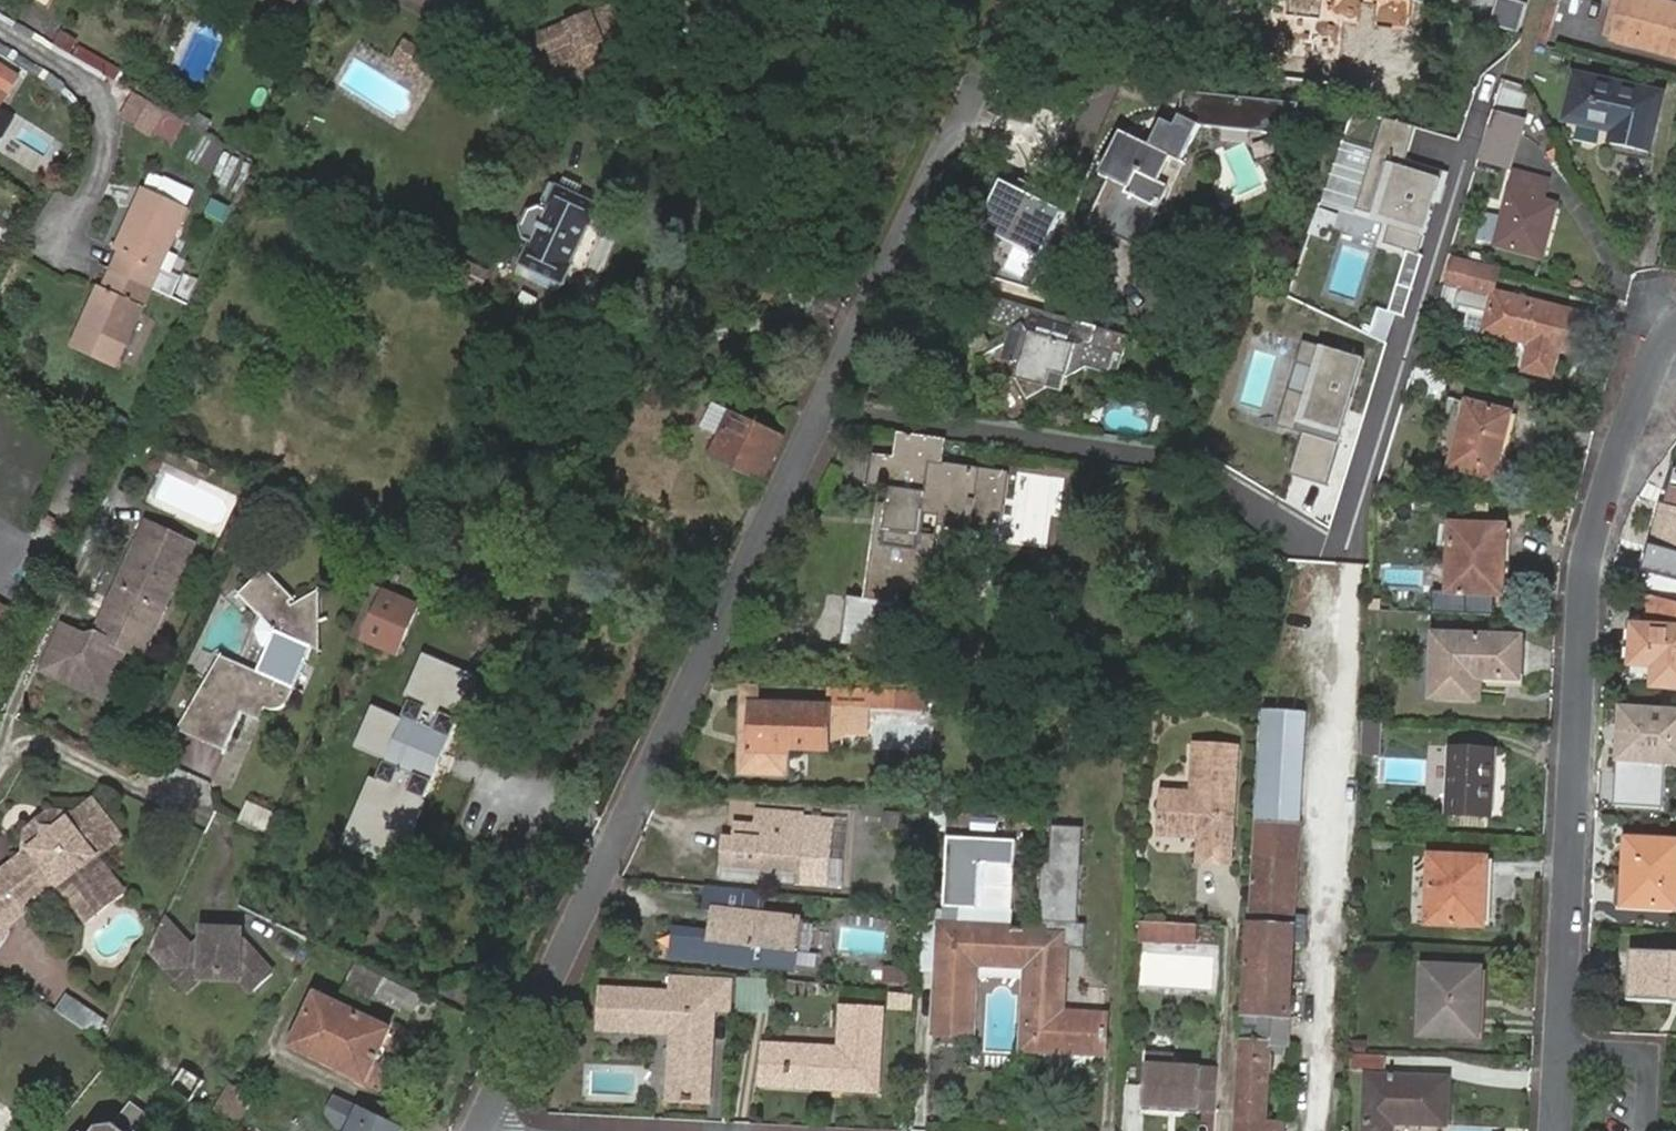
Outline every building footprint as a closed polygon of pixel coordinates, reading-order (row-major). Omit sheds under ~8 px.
[(1614,37),(1675,54),(1675,8),(1645,0),(1624,0),(1614,37)] [(526,31),(541,83),(636,55),(621,3),(526,31)] [(62,32),(55,46),(73,56),(79,42),(62,32)] [(419,75),(429,57),(411,46),(400,64),(419,75)] [(1611,134),(1608,143),(1649,153),(1662,98),(1574,77),(1563,121),(1611,134)] [(164,110),(135,93),(122,117),(150,134),(164,110)] [(181,103),(174,115),(191,125),(197,112),(181,103)] [(1231,106),(1227,134),(1246,136),(1248,130),(1296,134),(1299,113),(1231,106)] [(197,112),(191,125),(207,134),(213,121),(197,112)] [(1116,163),(1109,178),(1087,222),(1140,249),(1169,191),(1158,185),(1172,159),(1183,164),(1196,137),(1165,122),(1151,149),(1121,133),(1110,159),(1116,163)] [(1384,123),(1358,214),(1393,225),(1385,248),(1420,259),(1447,178),(1408,165),(1417,133),(1384,123)] [(1495,123),(1484,160),(1507,167),(1519,130),(1495,123)] [(1084,165),(1109,178),(1116,163),(1110,159),(1121,133),(1110,128),(1097,153),(1090,151),(1084,165)] [(1158,185),(1169,191),(1183,164),(1172,159),(1158,185)] [(1514,172),(1495,244),(1541,258),(1557,205),(1542,199),(1547,182),(1514,172)] [(598,204),(556,186),(544,212),(539,209),(531,215),(525,229),(526,237),(532,240),(519,267),(562,287),(598,204)] [(187,211),(141,192),(116,249),(119,250),(101,290),(99,289),(72,348),(118,368),(187,211)] [(1316,209),(1312,235),(1333,239),(1337,212),(1316,209)] [(1485,267),(1453,259),(1446,284),(1471,291),(1477,293),(1485,267)] [(1494,293),(1500,271),(1485,267),(1477,293),(1471,291),(1468,304),(1472,314),(1487,318),(1494,293)] [(1598,319),(1494,293),(1487,318),(1483,332),(1531,346),(1524,370),(1550,378),(1559,349),(1586,355),(1598,319)] [(1118,375),(1128,339),(992,298),(985,321),(1002,327),(1006,336),(1004,347),(992,353),(980,359),(998,391),(1018,381),(1028,399),(1047,390),(1065,393),(1068,379),(1088,367),(1118,375)] [(972,364),(980,359),(992,353),(981,332),(961,342),(972,364)] [(1364,363),(1304,343),(1297,364),(1320,372),(1311,399),(1288,391),(1276,427),(1303,436),(1291,474),(1324,485),(1343,428),(1331,424),(1336,408),(1348,412),(1364,363)] [(762,479),(783,436),(711,403),(699,425),(721,436),(711,455),(762,479)] [(1450,467),(1494,479),(1508,414),(1465,404),(1450,467)] [(1348,412),(1336,408),(1331,424),(1343,428),(1348,412)] [(129,436),(124,447),(139,454),(144,443),(129,436)] [(941,467),(944,442),(898,436),(895,461),(873,458),(870,487),(884,489),(890,490),(888,511),(881,511),(870,600),(894,603),(895,591),(922,595),(929,537),(919,535),(922,512),(932,513),(931,518),(973,523),(975,504),(999,507),(1004,507),(1008,475),(941,467)] [(1282,504),(1299,509),(1308,483),(1292,477),(1282,504)] [(890,490),(884,489),(881,511),(888,511),(890,490)] [(1655,575),(1675,581),(1675,492),(1668,490),(1652,547),(1662,550),(1655,575)] [(996,527),(999,507),(975,504),(973,523),(996,527)] [(141,657),(193,544),(146,523),(92,638),(61,627),(39,671),(103,699),(126,650),(141,657)] [(1451,527),(1448,595),(1502,597),(1505,529),(1451,527)] [(1646,572),(1655,575),(1662,550),(1652,547),(1646,572)] [(287,687),(294,691),(312,652),(318,654),(316,596),(291,610),(286,604),(290,601),(265,572),(237,597),(259,621),(274,638),(268,650),(256,674),(237,665),(234,672),(215,663),(175,730),(225,754),(242,714),(247,703),(265,711),(276,715),(287,687)] [(372,585),(350,637),(399,657),(419,607),(372,585)] [(920,624),(922,607),(894,603),(870,600),(868,617),(920,624)] [(1659,600),(1658,630),(1632,628),(1630,687),(1675,688),(1675,605),(1659,600)] [(9,612),(0,606),(0,626),(9,612)] [(917,654),(920,624),(868,617),(864,648),(917,654)] [(274,638),(259,621),(253,633),(261,647),(268,650),(274,638)] [(1471,679),(1481,680),(1519,682),(1520,640),(1433,635),(1431,697),(1470,700),(1471,679)] [(219,657),(215,663),(234,672),(237,665),(219,657)] [(400,720),(384,759),(368,798),(417,817),(466,699),(449,692),(453,681),(422,667),(400,720)] [(1480,700),(1481,680),(1471,679),(1470,700),(1480,700)] [(749,706),(759,707),(760,684),(738,683),(737,706),(749,706)] [(282,717),(294,691),(287,687),(276,715),(282,717)] [(831,691),(830,708),(868,708),(868,692),(831,691)] [(868,708),(893,709),(894,693),(868,692),(868,708)] [(916,710),(918,693),(894,693),(893,709),(916,710)] [(260,722),(265,711),(247,703),(242,714),(260,722)] [(830,708),(759,707),(749,706),(737,706),(734,775),(787,778),(788,750),(827,751),(829,733),(868,734),(868,708),(830,708)] [(1618,707),(1613,807),(1663,810),(1665,767),(1675,768),(1675,711),(1618,707)] [(1304,714),(1260,710),(1254,822),(1298,825),(1304,714)] [(370,753),(384,759),(400,720),(387,715),(380,718),(367,745),(370,753)] [(1379,721),(1362,720),(1360,753),(1378,754),(1379,721)] [(1186,793),(1183,793),(1179,838),(1180,838),(1187,831),(1199,832),(1201,839),(1195,843),(1194,863),(1226,865),(1234,748),(1190,745),(1186,793)] [(1451,749),(1448,815),(1488,817),(1493,751),(1451,749)] [(1179,838),(1183,793),(1160,791),(1157,829),(1163,837),(1179,838)] [(18,911),(55,885),(68,902),(105,876),(92,857),(116,839),(90,805),(72,819),(51,813),(49,824),(34,834),(24,831),(23,855),(0,873),(0,885),(18,911)] [(1035,820),(1036,809),(1021,808),(1020,818),(1035,820)] [(1044,809),(1036,809),(1035,820),(1035,828),(1043,829),(1044,809)] [(758,813),(757,827),(772,829),(772,814),(758,813)] [(772,829),(757,827),(737,826),(735,840),(725,841),(723,866),(796,872),(800,816),(772,814),(772,829)] [(882,815),(881,831),(906,833),(907,817),(882,815)] [(1019,828),(1035,828),(1035,820),(1020,818),(1019,828)] [(1297,1128),(1286,1127),(1285,1124),(1265,1123),(1270,1046),(1286,1046),(1289,982),(1265,981),(1267,943),(1284,944),(1285,935),(1268,933),(1267,928),(1270,928),(1271,912),(1273,871),(1295,872),(1298,825),(1254,822),(1251,883),(1244,1012),(1243,1044),(1238,1130),(1297,1130),(1297,1128)] [(1187,831),(1180,838),(1196,839),(1195,843),(1201,839),(1199,832),(1187,831)] [(1014,844),(945,841),(943,911),(959,911),(958,931),(1012,932),(1012,914),(977,912),(979,867),(1013,869),(1014,844)] [(1616,908),(1675,911),(1675,843),(1626,841),(1623,877),(1617,878),(1616,908)] [(1069,876),(1070,858),(1041,856),(1041,874),(1069,876)] [(1431,858),(1427,923),(1483,927),(1487,861),(1431,858)] [(1293,914),(1295,872),(1273,871),(1271,912),(1293,914)] [(1068,907),(1069,876),(1041,874),(1039,906),(1068,907)] [(18,911),(0,885),(0,920),(4,924),(18,911)] [(706,889),(704,910),(715,911),(759,916),(761,895),(706,889)] [(672,957),(792,970),(794,951),(797,924),(797,920),(759,916),(715,911),(713,936),(674,932),(672,957)] [(227,945),(238,929),(206,930),(207,938),(195,949),(165,917),(150,948),(192,990),(208,974),(209,974),(227,945)] [(808,953),(811,925),(797,924),(794,951),(808,953)] [(1172,941),(1173,926),(1142,924),(1141,939),(1172,941)] [(1196,943),(1197,928),(1173,926),(1172,941),(1196,943)] [(245,928),(238,929),(227,945),(209,974),(242,975),(258,991),(276,972),(245,940),(245,928)] [(1265,981),(1289,982),(1292,929),(1270,928),(1267,928),(1268,933),(1285,935),(1284,944),(1267,943),(1265,981)] [(1029,967),(1031,934),(958,931),(942,930),(937,1030),(969,1031),(973,965),(1029,967)] [(1029,967),(1026,1049),(1103,1052),(1104,1019),(1061,1016),(1064,935),(1031,934),(1029,967)] [(1217,997),(1220,949),(1142,944),(1139,992),(1217,997)] [(1633,952),(1631,1002),(1673,1004),(1674,998),(1675,998),(1675,955),(1633,952)] [(884,964),(883,983),(907,984),(908,965),(884,964)] [(374,995),(382,978),(355,965),(342,993),(369,1006),(374,995)] [(1423,969),(1420,1035),(1476,1038),(1479,972),(1423,969)] [(410,991),(382,978),(374,995),(402,1008),(410,991)] [(675,1034),(671,1099),(706,1102),(713,1012),(730,1012),(733,983),(681,980),(679,997),(604,992),(600,1028),(675,1034)] [(750,1012),(752,985),(742,985),(740,1011),(750,1012)] [(770,986),(752,985),(750,1012),(768,1013),(770,986)] [(391,1031),(316,994),(291,1047),(365,1082),(391,1031)] [(65,995),(55,1013),(93,1033),(102,1015),(65,995)] [(767,1047),(766,1087),(876,1093),(879,1011),(844,1009),(841,1050),(767,1047)] [(477,1031),(470,1027),(468,1033),(474,1037),(477,1031)] [(148,1075),(191,1104),(205,1082),(162,1054),(148,1075)] [(1386,1056),(1351,1054),(1349,1071),(1384,1074),(1386,1056)] [(1217,1112),(1218,1073),(1174,1069),(1175,1059),(1144,1058),(1141,1112),(1196,1115),(1196,1111),(1217,1112)] [(1365,1130),(1390,1130),(1390,1124),(1445,1127),(1448,1081),(1368,1077),(1365,1130)] [(249,1102),(231,1090),(216,1113),(235,1125),(249,1102)] [(403,1128),(338,1097),(330,1114),(339,1127),(348,1130),(402,1130),(403,1128)] [(132,1104),(117,1122),(129,1130),(135,1130),(148,1116),(132,1104)]
